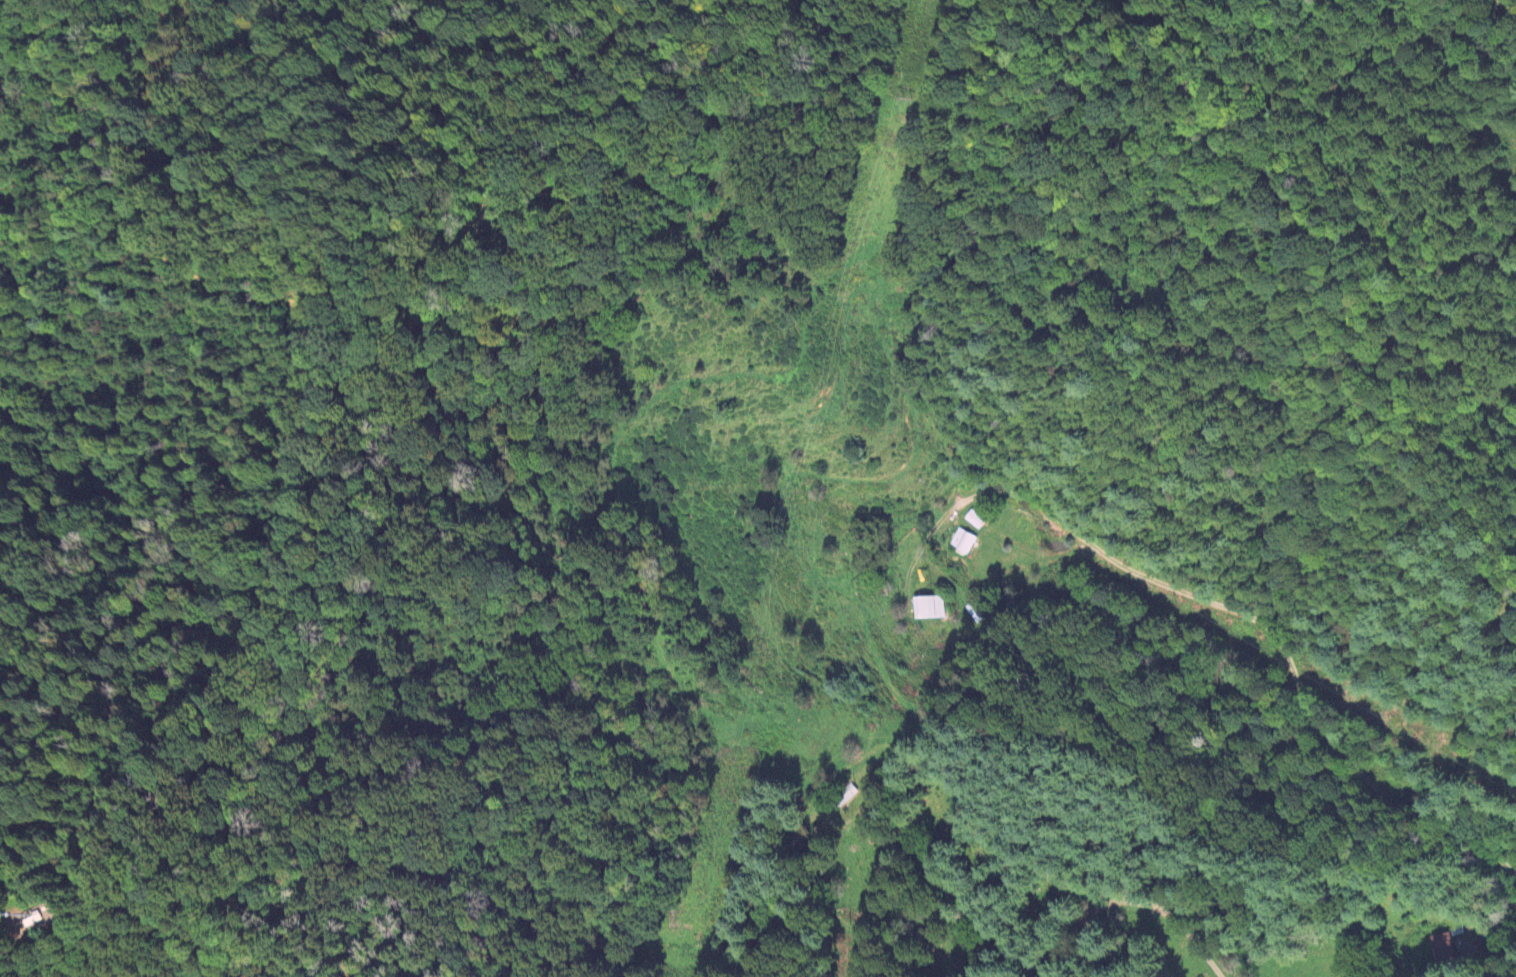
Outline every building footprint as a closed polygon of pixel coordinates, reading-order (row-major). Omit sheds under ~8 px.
[(963,519),(978,531),(986,522),(970,509),(963,519)] [(977,539),(959,528),(949,546),(967,556),(977,539)] [(944,619),(943,597),(913,597),(913,619),(944,619)] [(859,792),(851,784),(831,802),(839,810),(859,792)] [(1432,937),(1439,965),(1474,957),(1467,928),(1432,937)]
